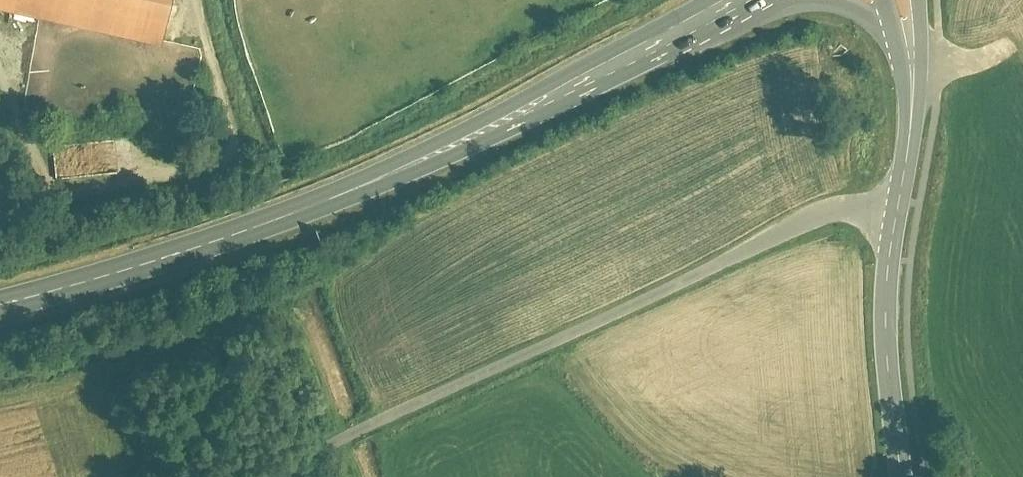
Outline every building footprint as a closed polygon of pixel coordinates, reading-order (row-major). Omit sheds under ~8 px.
[(158,19),(162,0),(73,0),(158,19)]
